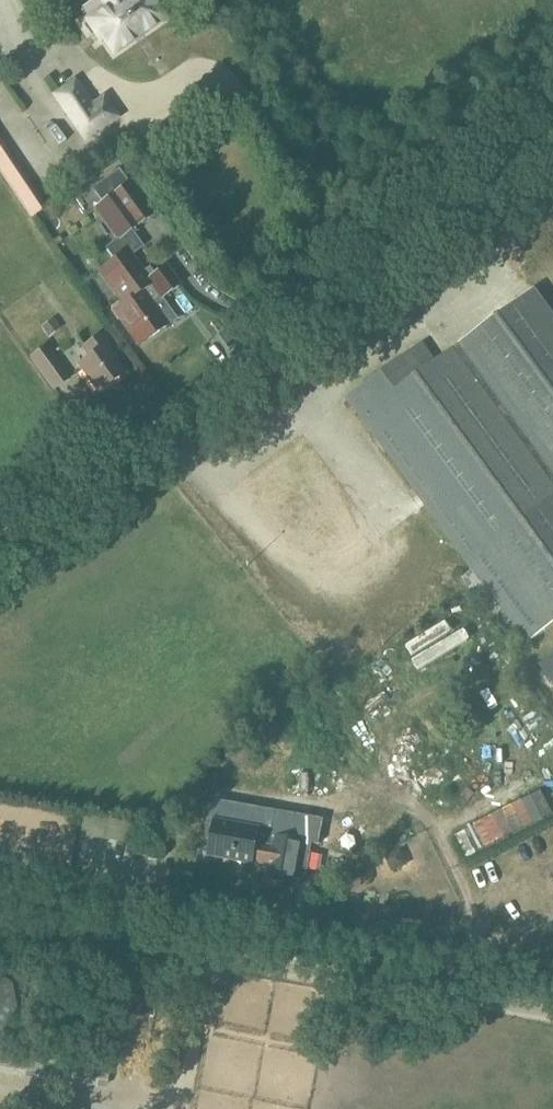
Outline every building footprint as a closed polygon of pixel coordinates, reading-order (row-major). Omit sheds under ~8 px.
[(103,1),(107,6),(87,20),(101,40),(105,37),(115,51),(162,18),(152,5),(156,2),(155,0),(103,0),(103,1)] [(53,97),(86,144),(122,119),(105,96),(94,103),(78,80),(53,97)] [(32,220),(48,209),(0,137),(0,172),(32,220)] [(123,303),(123,304),(146,288),(146,287),(151,283),(148,279),(132,257),(143,248),(131,231),(153,215),(131,183),(96,208),(119,240),(106,249),(114,260),(99,271),(123,303)] [(123,304),(123,303),(113,310),(139,345),(167,325),(142,291),(151,285),(161,298),(179,285),(165,266),(148,279),(151,283),(146,287),(146,288),(123,304)] [(552,478),(552,314),(535,290),(460,346),(461,347),(458,349),(552,478)] [(115,361),(117,360),(107,346),(108,345),(99,334),(80,347),(88,359),(78,366),(97,392),(124,373),(115,361)] [(458,349),(454,351),(454,350),(437,363),(423,344),(348,399),(474,571),(462,579),(507,641),(519,632),(528,645),(552,626),(552,478),(458,349)] [(29,357),(53,391),(70,379),(46,345),(29,357)] [(388,756),(401,770),(417,755),(404,741),(388,756)] [(302,799),(354,805),(357,776),(298,769),(298,766),(284,765),(280,793),(288,794),(290,778),(304,780),(302,799)] [(257,843),(253,863),(270,866),(267,881),(294,885),(306,879),(311,852),(281,846),(282,839),(308,843),(359,853),(364,824),(276,808),(272,832),(270,845),(257,843)] [(270,845),(272,832),(216,822),(209,856),(253,864),(253,863),(257,843),(270,845)] [(373,842),(381,864),(395,859),(387,836),(373,842)] [(91,893),(130,849),(121,841),(82,884),(91,893)] [(63,1081),(63,1080),(22,1073),(19,1092),(106,1106),(108,1088),(63,1081)]
